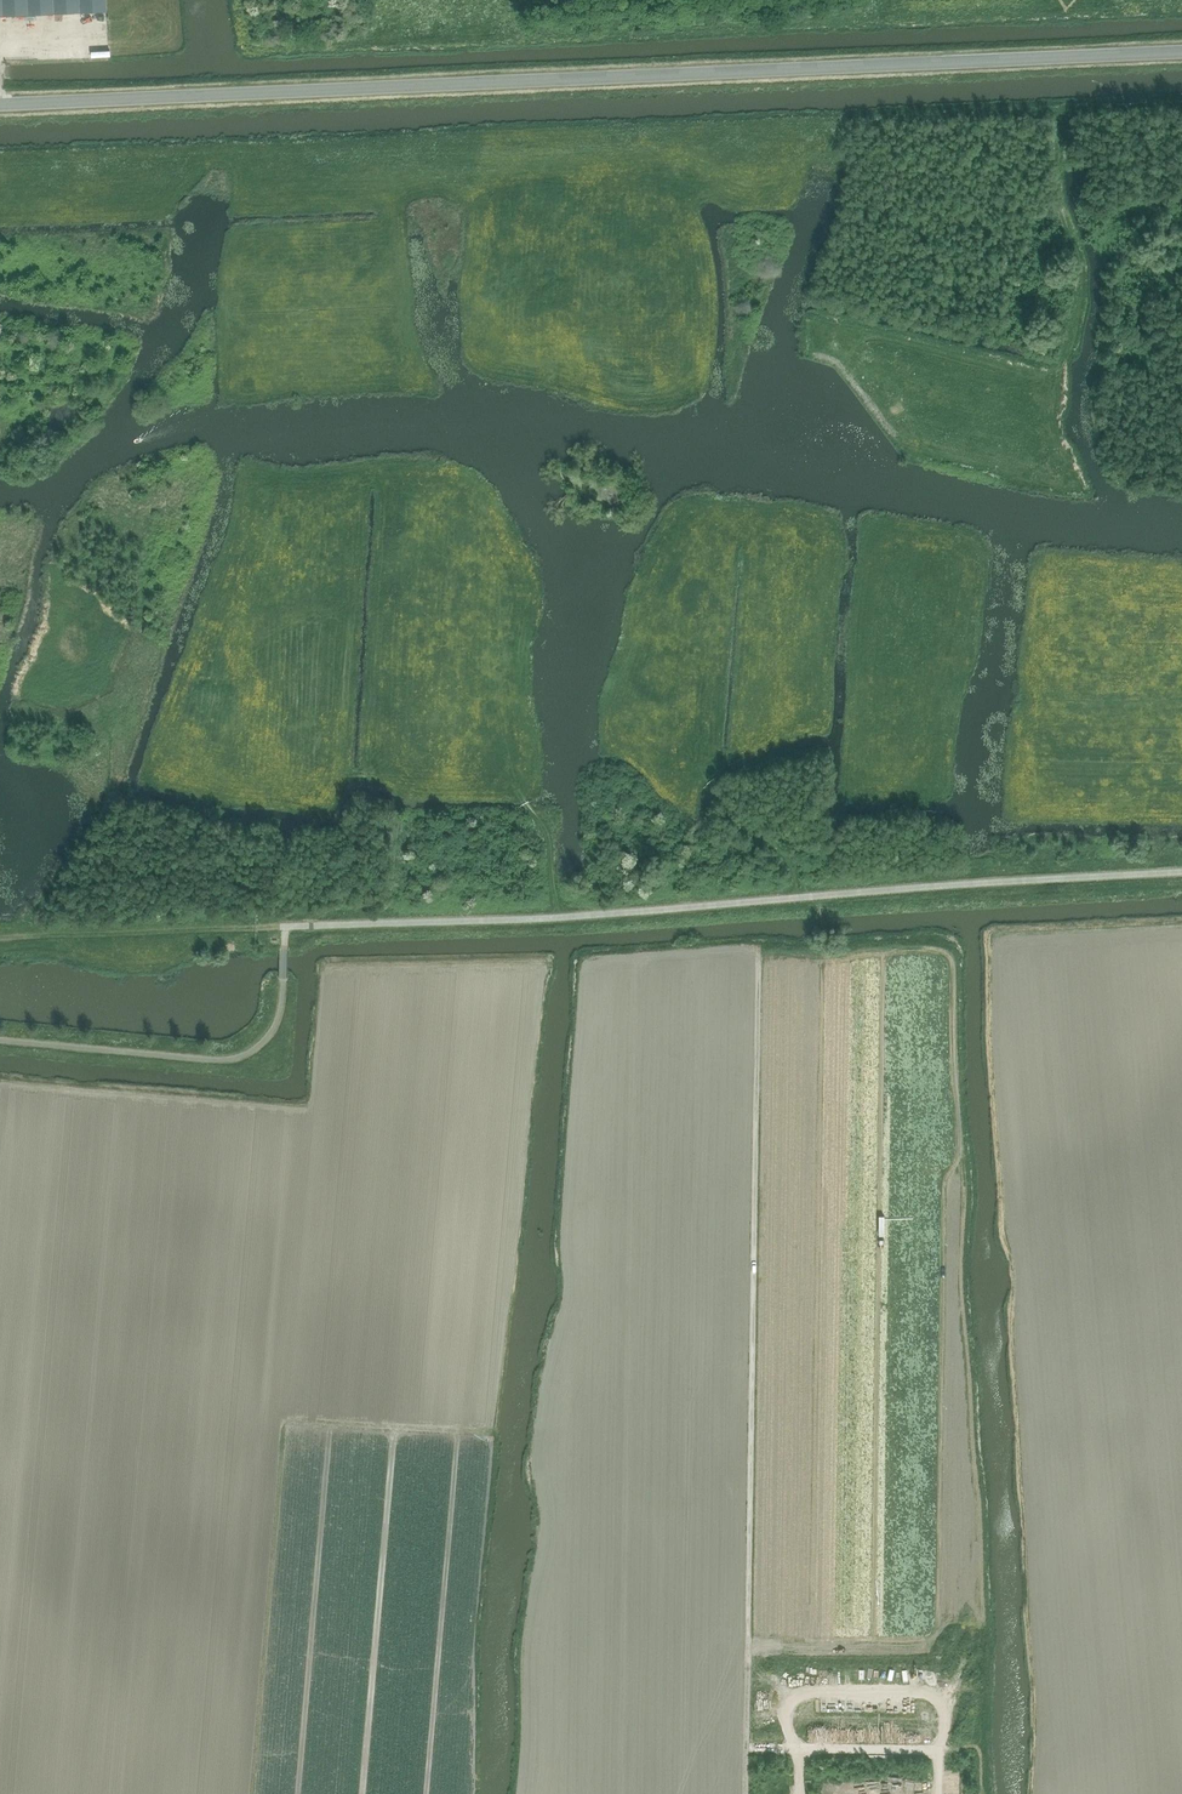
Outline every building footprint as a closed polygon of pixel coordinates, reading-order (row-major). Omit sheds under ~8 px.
[(107,11),(106,0),(0,0),(0,16),(107,11)] [(88,46),(106,45),(105,30),(87,31),(88,46)]
